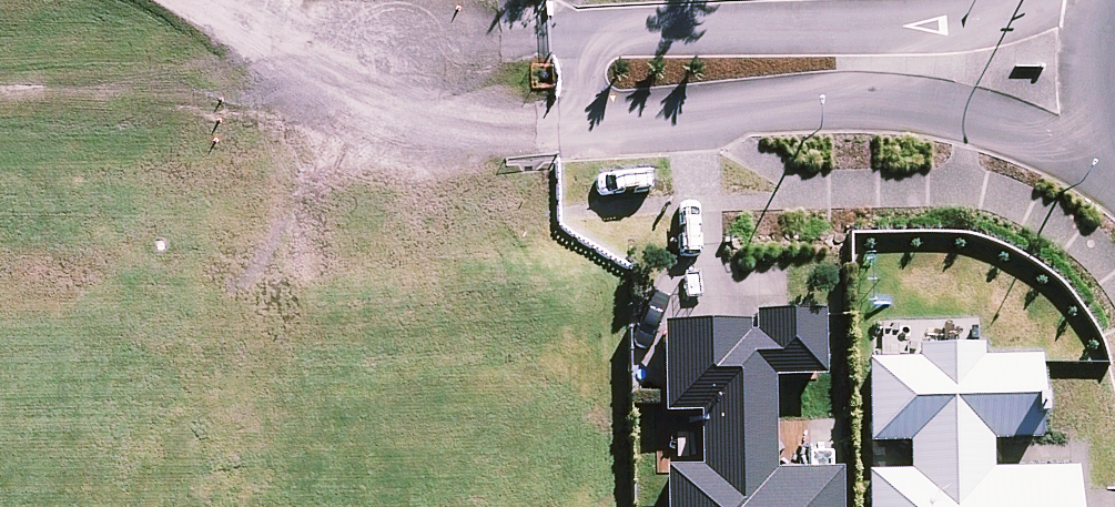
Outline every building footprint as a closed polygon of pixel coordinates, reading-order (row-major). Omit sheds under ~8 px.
[(664,506),(837,506),(836,467),(775,467),(775,375),(823,377),(823,310),(754,310),(753,333),(743,334),(743,319),(660,319),(662,410),(697,410),(700,465),(662,466),(664,506)] [(1073,464),(991,466),(992,440),(1040,438),(1037,354),(981,353),(981,344),(913,345),(916,356),(864,358),(868,442),(907,439),(907,468),(864,469),(865,506),(1075,506),(1073,464)]
